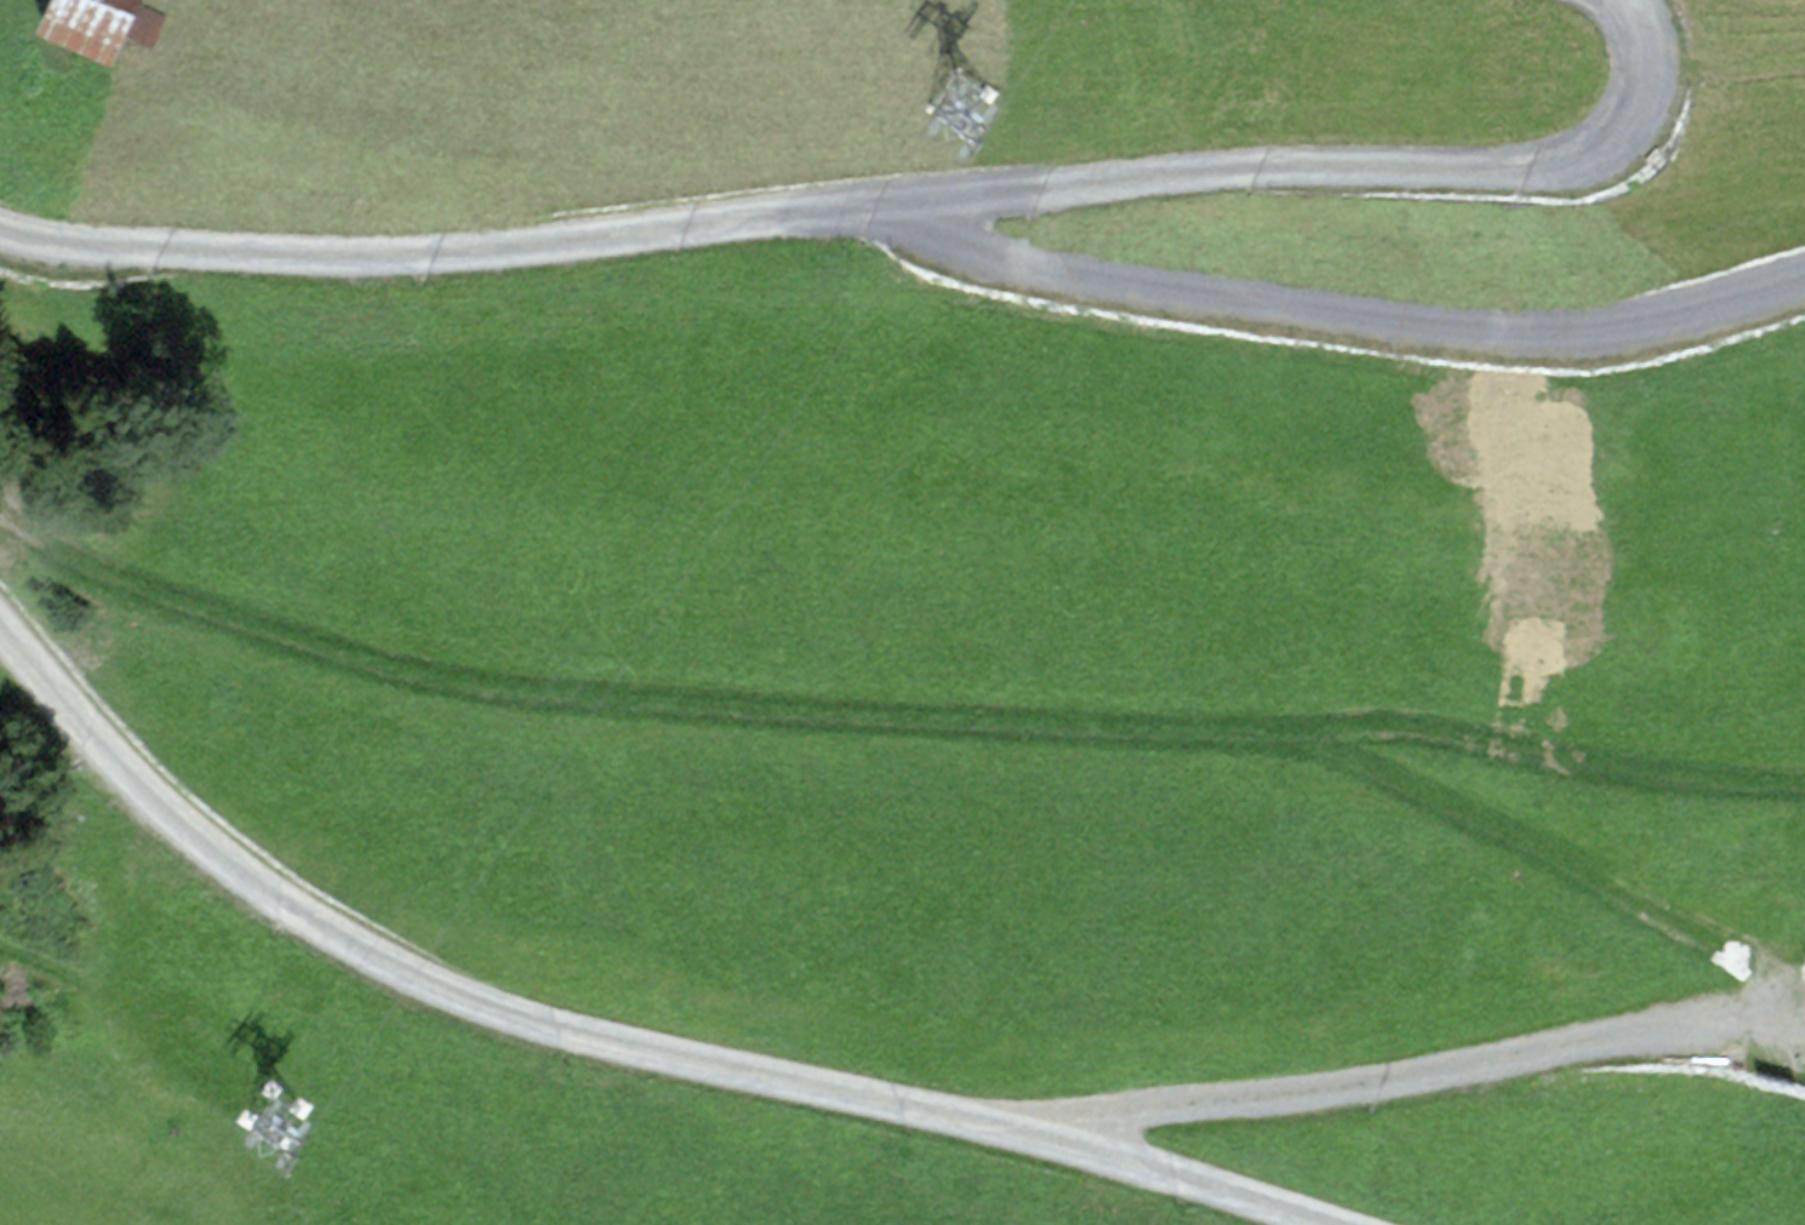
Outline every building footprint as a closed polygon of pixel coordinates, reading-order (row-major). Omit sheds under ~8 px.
[(36,32),(125,67),(151,0),(49,0),(36,32)]
